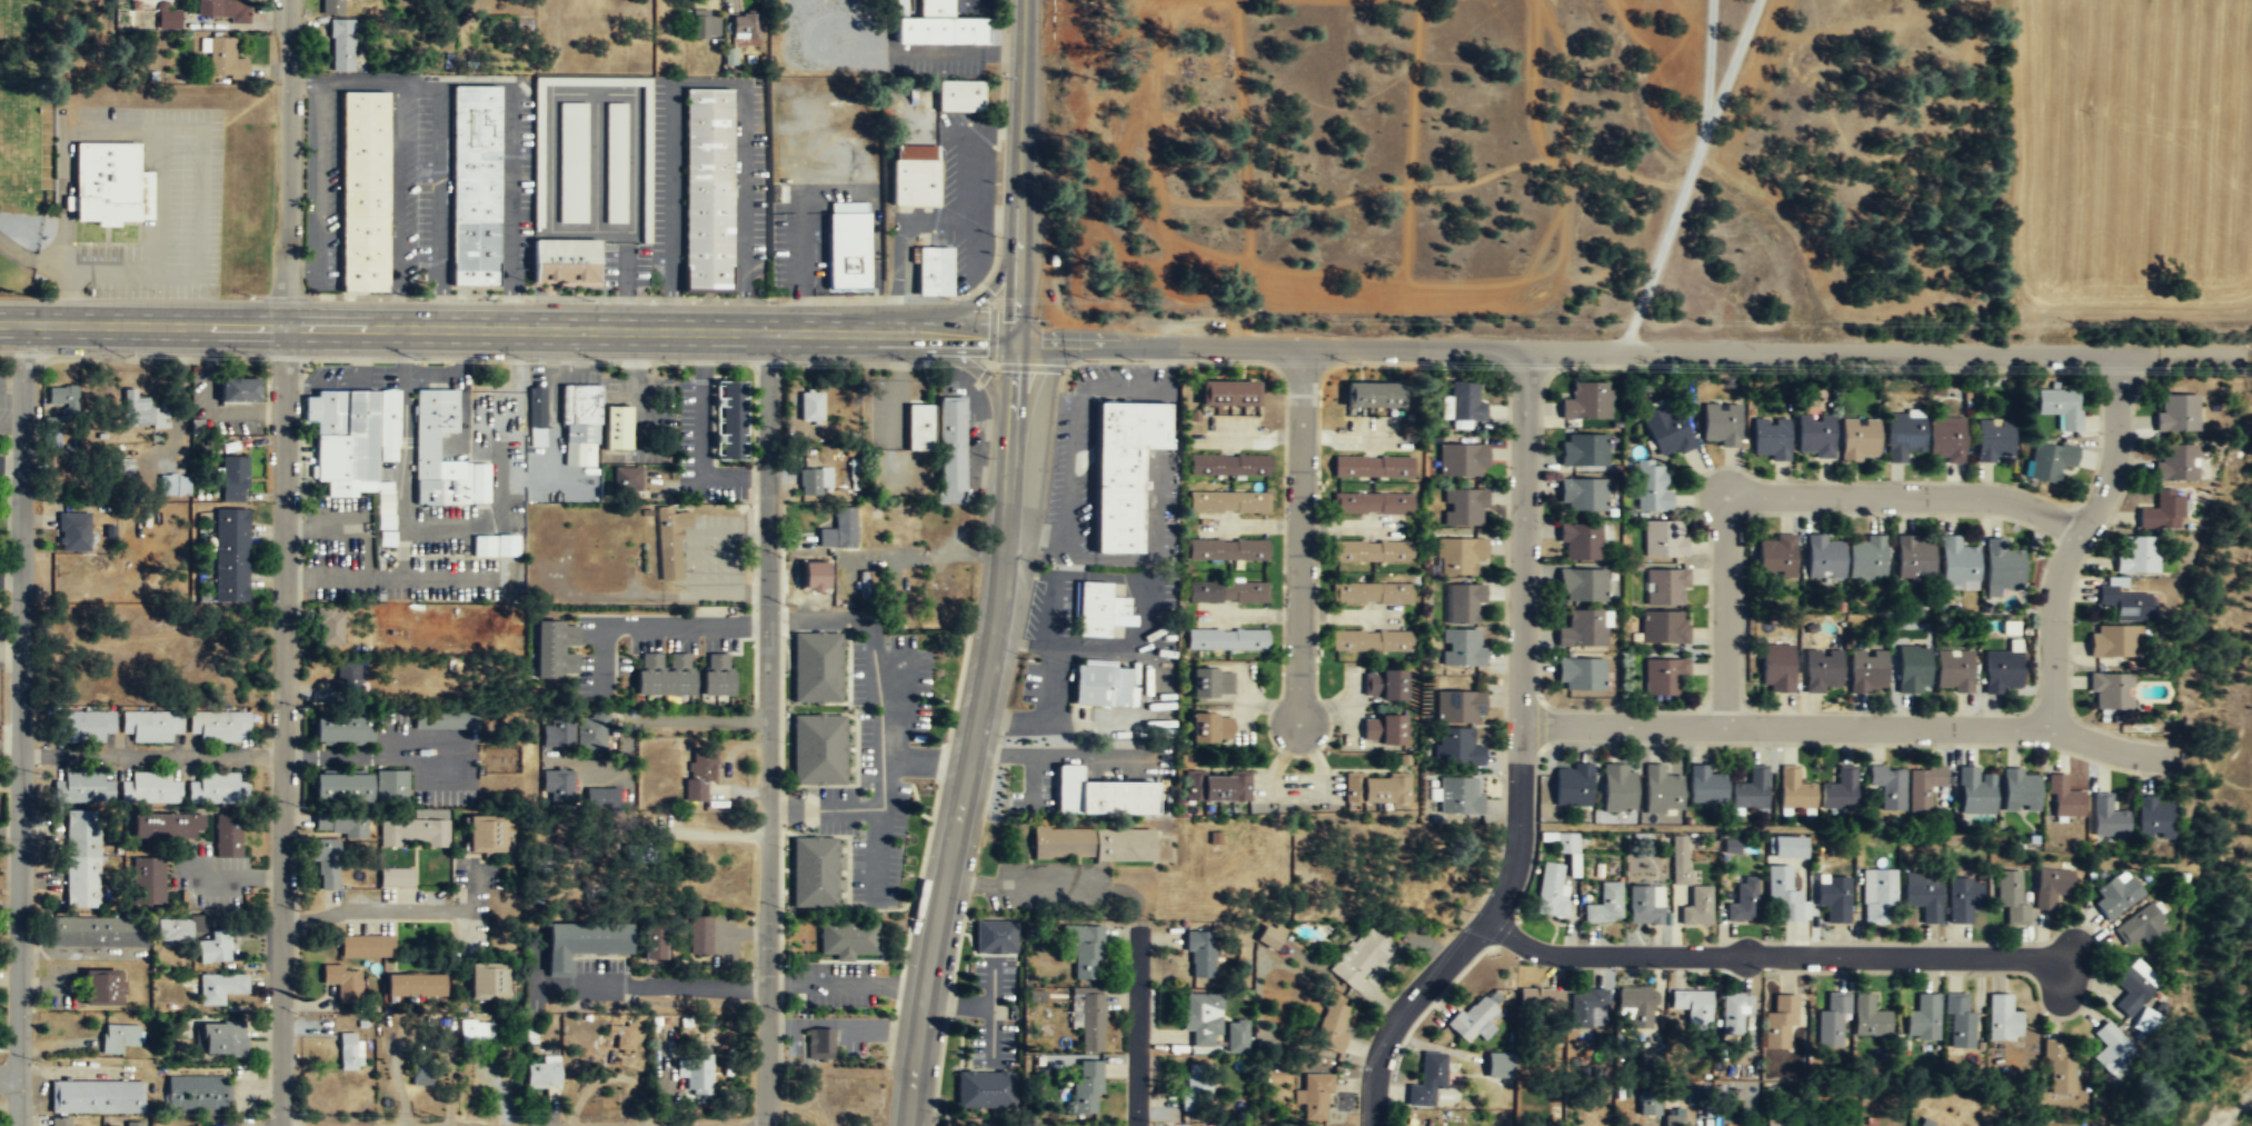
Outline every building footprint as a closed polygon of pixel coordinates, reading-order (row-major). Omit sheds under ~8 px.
[(192,16),(193,0),(215,0),(215,17),(192,16)] [(248,6),(241,6),(241,0),(215,0),(215,17),(228,17),(228,22),(248,22),(248,6)] [(340,0),(319,0),(319,13),(330,13),(340,13),(340,0)] [(886,14),(885,0),(905,0),(905,14),(886,14)] [(950,0),(918,0),(918,17),(950,16),(950,0)] [(717,34),(717,33),(717,16),(706,14),(706,9),(690,8),(689,38),(697,38),(707,39),(707,34),(717,34)] [(179,29),(179,12),(159,12),(159,29),(179,29)] [(759,38),(758,12),(749,12),(739,12),(739,16),(729,16),(729,24),(729,32),(744,32),(745,39),(759,38)] [(983,44),(983,18),(894,17),(894,43),(983,44)] [(350,71),(350,19),(339,19),(327,19),(326,28),(327,37),(329,37),(329,70),(340,71),(350,71)] [(245,58),(245,79),(227,78),(227,74),(207,74),(208,36),(219,36),(233,37),(232,58),(245,58)] [(733,64),(733,48),(721,48),(721,64),(733,64)] [(651,78),(551,77),(551,84),(642,86),(641,243),(649,243),(651,78)] [(983,81),(984,111),(938,110),(938,80),(983,81)] [(497,285),(498,259),(499,84),(454,84),(452,255),(452,269),(451,285),(476,285),(497,285)] [(731,89),(685,89),(685,291),(731,291),(731,89)] [(386,291),(387,91),(341,91),(341,290),(386,291)] [(586,102),(558,102),(558,221),(586,221),(586,102)] [(605,222),(625,222),(625,102),(606,102),(605,222)] [(150,218),(151,170),(140,170),(137,170),(137,142),(73,141),(73,195),(63,195),(63,209),(72,209),(72,220),(93,220),(93,226),(117,226),(117,220),(136,220),(136,218),(139,218),(150,218)] [(937,206),(937,146),(891,145),(891,206),(937,206)] [(827,289),(868,289),(868,201),(827,201),(827,289)] [(598,240),(598,282),(534,282),(534,239),(598,240)] [(950,248),(950,296),(918,296),(918,247),(950,248)] [(220,380),(220,403),(259,403),(259,380),(220,380)] [(1257,406),(1257,380),(1199,380),(1199,406),(1257,406)] [(745,381),(716,381),(716,459),(745,459),(745,381)] [(1477,402),(1477,381),(1451,381),(1451,408),(1442,408),(1442,420),(1485,420),(1485,402),(1477,402)] [(1402,382),(1344,382),(1344,408),(1402,408),(1402,382)] [(1561,419),(1607,419),(1607,383),(1571,383),(1571,399),(1561,399),(1561,419)] [(600,385),(562,385),(562,444),(600,444),(600,385)] [(78,386),(50,386),(49,404),(64,404),(64,415),(77,415),(78,386)] [(545,387),(529,387),(529,447),(545,447),(545,387)] [(2079,389),(2036,389),(2036,413),(2059,413),(2059,430),(2079,430),(2079,389)] [(317,422),(316,482),(328,482),(328,497),(357,497),(357,491),(376,491),(376,460),(398,461),(398,391),(303,390),(303,421),(317,422)] [(416,505),(489,505),(489,462),(437,462),(437,432),(457,432),(457,390),(416,390),(416,505)] [(823,424),(823,392),(788,392),(788,424),(823,424)] [(939,491),(953,491),(953,502),(965,502),(964,396),(938,397),(939,491)] [(2195,396),(2155,396),(2155,431),(2195,431),(2195,396)] [(169,428),(168,411),(150,412),(150,398),(123,398),(123,428),(169,428)] [(1094,402),(1092,554),(1140,555),(1142,448),(1167,449),(1168,403),(1094,402)] [(1675,402),(1643,415),(1660,459),(1692,447),(1675,402)] [(907,449),(933,449),(933,403),(907,403),(907,449)] [(1702,445),(1737,445),(1737,405),(1702,405),(1702,445)] [(628,406),(604,406),(604,448),(628,448),(628,406)] [(1886,462),(1905,462),(1905,452),(1922,452),(1922,415),(1886,415),(1886,462)] [(1833,458),(1833,416),(1796,416),(1796,458),(1833,458)] [(1963,460),(1963,417),(1927,417),(1927,460),(1963,460)] [(1788,419),(1753,419),(1753,459),(1788,459),(1788,419)] [(1841,420),(1841,460),(1877,460),(1877,420),(1841,420)] [(2012,461),(2012,422),(1976,421),(1975,460),(2012,461)] [(1560,436),(1560,467),(1606,467),(1606,436),(1560,436)] [(2076,448),(2032,440),(2026,477),(2056,481),(2059,465),(2073,467),(2076,448)] [(1438,476),(1487,476),(1487,445),(1438,445),(1438,476)] [(2154,481),(2195,481),(2195,445),(2154,445),(2154,481)] [(1268,454),(1188,454),(1188,475),(1268,475),(1268,454)] [(222,502),(248,502),(248,457),(222,457),(222,502)] [(1412,478),(1412,458),(1333,457),(1332,477),(1412,478)] [(108,492),(133,492),(133,462),(108,462),(108,492)] [(1670,512),(1670,465),(1637,465),(1637,512),(1670,512)] [(615,469),(615,484),(637,482),(637,468),(615,469)] [(798,470),(798,496),(825,495),(825,469),(798,470)] [(159,495),(187,495),(187,478),(159,478),(159,495)] [(1606,512),(1606,479),(1560,479),(1560,512),(1606,512)] [(1188,512),(1268,512),(1268,490),(1188,490),(1188,512)] [(1484,490),(1444,490),(1444,527),(1484,527),(1484,490)] [(2138,509),(2138,529),(2180,529),(2180,490),(2155,490),(2155,509),(2138,509)] [(1332,494),(1332,515),(1412,515),(1412,494),(1332,494)] [(855,507),(835,507),(835,529),(817,529),(817,547),(855,547),(855,507)] [(679,526),(690,526),(689,508),(656,509),(658,580),(680,579),(679,526)] [(249,602),(248,509),(213,509),(215,602),(249,602)] [(61,514),(61,551),(90,551),(90,514),(61,514)] [(1643,522),(1643,559),(1683,559),(1683,522),(1643,522)] [(1560,525),(1560,561),(1601,561),(1601,525),(1560,525)] [(1804,535),(1804,579),(1841,579),(1841,544),(1823,544),(1823,535),(1804,535)] [(471,536),(471,557),(517,557),(517,536),(471,536)] [(1940,536),(1940,591),(1975,591),(1975,547),(1957,547),(1957,536),(1940,536)] [(2118,537),(2118,572),(2156,572),(2156,537),(2118,537)] [(1267,560),(1267,538),(1188,538),(1188,560),(1267,560)] [(1793,538),(1756,538),(1756,575),(1793,576),(1793,538)] [(1475,560),(1485,560),(1486,540),(1437,539),(1437,576),(1474,577),(1475,560)] [(1882,579),(1882,540),(1847,539),(1846,579),(1882,579)] [(1984,598),(1999,598),(1999,589),(2020,589),(2021,549),(2002,549),(2002,539),(1984,539),(1984,598)] [(1411,562),(1411,540),(1334,540),(1334,562),(1411,562)] [(1894,579),(1931,579),(1931,541),(1894,541),(1894,579)] [(831,562),(807,562),(807,590),(832,589),(831,562)] [(1557,570),(1557,602),(1605,602),(1605,570),(1557,570)] [(1645,571),(1645,606),(1683,606),(1683,589),(1687,589),(1687,571),(1645,571)] [(928,600),(963,600),(963,575),(928,575),(928,600)] [(1267,602),(1267,580),(1186,580),(1186,602),(1267,602)] [(1075,582),(1074,637),(1108,638),(1108,626),(1129,626),(1130,598),(1109,598),(1109,582),(1075,582)] [(1331,605),(1411,605),(1411,582),(1331,582),(1331,605)] [(1484,605),(1484,586),(1446,586),(1446,625),(1475,625),(1475,605),(1484,605)] [(2151,590),(2097,589),(2097,605),(2114,605),(2114,619),(2150,620),(2151,590)] [(317,609),(317,647),(342,647),(342,609),(317,609)] [(1555,648),(1604,648),(1604,611),(1566,611),(1566,628),(1555,628),(1555,648)] [(1686,612),(1641,612),(1641,644),(1686,644),(1686,612)] [(536,678),(577,678),(578,622),(536,622),(536,678)] [(2089,626),(2089,658),(2140,658),(2140,626),(2089,626)] [(1186,650),(1267,650),(1267,629),(1186,629),(1186,650)] [(1409,652),(1409,630),(1329,630),(1329,652),(1409,652)] [(1442,630),(1442,667),(1482,667),(1482,630),(1442,630)] [(791,634),(791,704),(839,704),(839,634),(791,634)] [(1792,646),(1760,646),(1760,692),(1792,692),(1792,646)] [(1896,648),(1896,694),(1927,694),(1927,648),(1896,648)] [(1841,650),(1804,650),(1804,691),(1841,691),(1841,650)] [(1970,650),(1935,650),(1935,692),(1970,692),(1970,650)] [(1885,651),(1850,651),(1849,691),(1884,691),(1885,651)] [(665,652),(636,652),(636,696),(692,696),(692,654),(665,652)] [(2019,652),(1983,652),(1983,691),(2019,691),(2019,652)] [(731,654),(701,654),(701,696),(731,696),(731,654)] [(1603,659),(1556,659),(1556,691),(1603,691),(1603,659)] [(337,681),(333,681),(333,693),(361,694),(362,661),(338,660),(337,681)] [(1687,678),(1687,661),(1644,660),(1644,696),(1678,696),(1678,678),(1687,678)] [(1073,705),(1128,707),(1129,665),(1074,662),(1073,705)] [(1232,668),(1190,668),(1190,697),(1232,697),(1232,668)] [(1404,671),(1363,671),(1363,699),(1404,699),(1404,671)] [(2087,694),(2093,694),(2093,711),(2130,711),(2131,675),(2087,675),(2087,694)] [(1435,724),(1484,724),(1484,692),(1435,692),(1435,724)] [(239,743),(239,734),(250,734),(249,711),(189,711),(189,734),(200,734),(200,743),(239,743)] [(413,730),(478,730),(478,711),(413,711),(413,730)] [(103,743),(103,735),(114,735),(114,713),(66,713),(66,743),(103,743)] [(133,743),(172,744),(172,734),(181,734),(181,714),(122,713),(122,735),(133,735),(133,743)] [(606,750),(606,713),(576,713),(576,750),(606,750)] [(544,714),(544,747),(572,747),(572,714),(544,714)] [(1232,741),(1232,714),(1189,714),(1189,741),(1232,741)] [(791,715),(791,785),(844,786),(845,716),(791,715)] [(316,743),(372,743),(372,716),(316,716),(316,743)] [(1362,745),(1403,745),(1403,717),(1362,717),(1362,745)] [(1484,766),(1484,746),(1472,746),(1472,729),(1435,729),(1435,766),(1484,766)] [(682,778),(684,803),(705,803),(705,783),(713,783),(713,750),(690,750),(690,778),(682,778)] [(1056,814),(1155,814),(1155,781),(1082,781),(1082,765),(1056,765),(1056,814)] [(1634,774),(1627,774),(1627,765),(1602,765),(1602,813),(1634,813),(1634,774)] [(1681,776),(1663,776),(1663,765),(1644,765),(1644,813),(1681,813),(1681,776)] [(1708,766),(1688,766),(1688,803),(1725,803),(1725,774),(1708,774),(1708,766)] [(1765,766),(1744,766),(1744,781),(1732,781),(1732,808),(1765,808),(1765,766)] [(1780,809),(1814,809),(1814,783),(1798,783),(1798,766),(1780,766),(1780,809)] [(1820,808),(1855,808),(1855,766),(1834,766),(1834,784),(1820,784),(1820,808)] [(1591,806),(1591,767),(1554,767),(1554,806),(1591,806)] [(1993,815),(1993,774),(1976,774),(1976,767),(1957,767),(1957,815),(1993,815)] [(1904,810),(1904,768),(1869,768),(1869,786),(1881,786),(1881,810),(1904,810)] [(1944,768),(1909,768),(1909,813),(1930,813),(1930,787),(1944,787),(1944,768)] [(549,805),(572,805),(572,770),(541,770),(541,795),(549,795),(549,805)] [(2003,770),(2003,811),(2039,811),(2039,770),(2003,770)] [(377,771),(377,803),(408,803),(408,771),(377,771)] [(54,803),(114,803),(114,781),(103,781),(103,773),(54,773),(54,803)] [(122,783),(122,804),(182,804),(182,783),(171,783),(171,773),(132,773),(132,783),(122,783)] [(371,804),(371,773),(315,773),(315,804),(371,804)] [(188,805),(246,805),(246,784),(239,784),(239,774),(199,774),(199,783),(188,783),(188,805)] [(1249,801),(1249,774),(1183,774),(1183,801),(1249,801)] [(2082,790),(2065,790),(2065,774),(2047,774),(2047,817),(2082,817),(2082,790)] [(1343,777),(1343,805),(1407,804),(1407,776),(1343,777)] [(1481,778),(1438,778),(1438,815),(1481,815),(1481,778)] [(618,788),(585,788),(585,809),(618,809),(618,788)] [(2092,835),(2126,835),(2126,809),(2112,809),(2112,793),(2092,793),(2092,835)] [(2136,837),(2171,837),(2171,797),(2136,797),(2136,837)] [(99,908),(100,811),(67,810),(66,908),(99,908)] [(366,814),(316,814),(316,837),(367,836),(366,814)] [(201,841),(201,815),(133,815),(133,840),(201,841)] [(242,816),(217,816),(216,858),(241,858),(242,816)] [(506,854),(506,818),(466,818),(466,854),(506,854)] [(449,820),(379,820),(379,847),(449,847),(449,820)] [(1152,828),(1033,828),(1032,859),(1152,859),(1152,828)] [(1556,854),(1576,854),(1576,834),(1556,834),(1556,854)] [(1672,884),(1688,884),(1689,835),(1673,835),(1672,884)] [(1774,858),(1804,858),(1804,836),(1774,836),(1774,858)] [(835,907),(835,838),(791,838),(791,907),(835,907)] [(316,890),(338,890),(338,840),(316,840),(316,890)] [(165,854),(134,854),(134,906),(165,906),(165,854)] [(1562,865),(1541,863),(1535,914),(1564,917),(1567,889),(1560,888),(1562,865)] [(1806,899),(1792,899),(1792,866),(1766,866),(1767,907),(1775,907),(1775,920),(1806,919),(1806,899)] [(1895,868),(1862,868),(1862,923),(1885,923),(1885,909),(1895,909),(1895,868)] [(2071,896),(2073,873),(2036,869),(2033,910),(2053,911),(2054,895),(2071,896)] [(1996,908),(2005,908),(2005,924),(2023,924),(2023,870),(1996,871),(1996,908)] [(413,871),(380,871),(380,888),(413,888),(413,871)] [(1940,923),(1940,873),(1904,871),(1904,907),(1919,907),(1919,923),(1940,923)] [(2143,894),(2129,874),(2121,880),(2116,874),(2094,890),(2101,898),(2094,904),(2106,921),(2143,894)] [(1816,907),(1826,907),(1826,921),(1847,921),(1847,876),(1816,876),(1816,907)] [(1947,877),(1947,923),(1970,923),(1970,907),(1980,907),(1980,877),(1947,877)] [(1582,923),(1618,923),(1618,883),(1597,883),(1597,904),(1582,904),(1582,923)] [(1757,920),(1757,884),(1735,884),(1735,904),(1725,904),(1725,921),(1757,920)] [(1627,887),(1627,924),(1662,924),(1662,887),(1627,887)] [(1690,887),(1690,906),(1680,906),(1680,925),(1710,925),(1710,887),(1690,887)] [(2140,936),(2145,943),(2168,925),(2148,901),(2113,930),(2126,947),(2140,936)] [(709,916),(689,916),(689,953),(709,953),(709,916)] [(148,918),(50,918),(50,947),(148,947),(148,918)] [(156,920),(156,943),(192,943),(192,920),(156,920)] [(835,961),(853,961),(853,953),(877,953),(877,920),(819,920),(819,954),(835,954),(835,961)] [(975,953),(1015,953),(1015,920),(975,920),(975,953)] [(1256,940),(1273,950),(1284,931),(1267,921),(1256,940)] [(570,978),(570,954),(630,955),(630,924),(547,924),(547,978),(570,978)] [(662,959),(662,925),(644,925),(644,959),(662,959)] [(1102,926),(1066,926),(1066,946),(1074,946),(1074,978),(1100,978),(1102,926)] [(1354,994),(1393,949),(1367,926),(1327,970),(1354,994)] [(1185,951),(1190,951),(1190,977),(1213,977),(1214,930),(1185,930),(1185,951)] [(198,964),(230,963),(230,933),(210,933),(210,941),(198,941),(198,964)] [(392,957),(392,936),(340,936),(340,957),(392,957)] [(2124,993),(2113,1004),(2126,1017),(2161,981),(2135,957),(2112,980),(2124,993)] [(507,1002),(507,964),(469,964),(469,1002),(507,1002)] [(322,985),(337,985),(337,998),(359,998),(359,966),(322,966),(322,985)] [(123,1005),(123,973),(87,973),(87,1005),(123,1005)] [(200,976),(200,1007),(225,1007),(225,994),(248,994),(248,976),(200,976)] [(444,976),(386,976),(386,997),(444,997),(444,976)] [(1103,987),(1070,987),(1070,1027),(1082,1027),(1082,1050),(1103,1050),(1103,987)] [(1616,1015),(1631,1015),(1630,1028),(1652,1029),(1652,988),(1617,988),(1616,1015)] [(1518,1014),(1562,1014),(1562,989),(1518,989),(1518,1014)] [(1606,990),(1570,990),(1570,1028),(1594,1028),(1594,1009),(1606,1009),(1606,990)] [(1686,1026),(1710,1026),(1710,992),(1671,992),(1671,1009),(1686,1009),(1686,1026)] [(1220,993),(1182,994),(1183,1032),(1190,1032),(1192,1047),(1213,1047),(1212,1037),(1220,1037),(1220,993)] [(1847,1014),(1847,993),(1826,993),(1826,1010),(1816,1010),(1816,1046),(1840,1046),(1840,1014),(1847,1014)] [(1853,993),(1853,1035),(1887,1035),(1887,1010),(1873,1010),(1873,993),(1853,993)] [(1752,994),(1722,994),(1722,1035),(1741,1035),(1741,1014),(1752,1014),(1752,994)] [(1915,1010),(1905,1010),(1905,1040),(1939,1040),(1939,994),(1915,994),(1915,1010)] [(1947,1049),(1973,1049),(1973,1012),(1966,1012),(1966,994),(1947,994),(1947,1049)] [(2019,1010),(2009,1010),(2009,994),(1987,994),(1987,1039),(2019,1039),(2019,1010)] [(1463,1014),(1458,1009),(1445,1024),(1465,1044),(1475,1034),(1482,1040),(1494,1028),(1486,1020),(1497,1009),(1482,995),(1463,1014)] [(1773,1013),(1765,1013),(1765,1048),(1787,1048),(1787,1026),(1795,1026),(1795,995),(1773,995),(1773,1013)] [(1314,1046),(1338,1053),(1349,1007),(1325,1000),(1314,1046)] [(2131,1025),(2145,1035),(2159,1016),(2143,1006),(2131,1025)] [(2092,1033),(2103,1046),(2092,1057),(2112,1078),(2136,1055),(2105,1020),(2092,1033)] [(497,1023),(460,1023),(460,1047),(497,1047),(497,1023)] [(1227,1053),(1245,1053),(1245,1023),(1227,1023),(1227,1053)] [(247,1056),(247,1024),(200,1024),(200,1056),(247,1056)] [(123,1047),(139,1047),(140,1026),(102,1025),(101,1055),(123,1055),(123,1047)] [(634,1025),(615,1025),(615,1050),(634,1050),(634,1025)] [(831,1028),(807,1028),(807,1060),(831,1060),(831,1028)] [(339,1072),(359,1072),(359,1034),(339,1034),(339,1072)] [(2073,1056),(2064,1056),(2064,1040),(2043,1039),(2042,1066),(2051,1066),(2050,1093),(2073,1094),(2073,1056)] [(711,1094),(711,1044),(680,1044),(680,1077),(686,1077),(685,1094),(711,1094)] [(1663,1049),(1642,1048),(1641,1068),(1663,1069),(1663,1049)] [(541,1063),(526,1063),(526,1088),(557,1088),(557,1053),(541,1053),(541,1063)] [(1419,1085),(1407,1085),(1406,1106),(1433,1107),(1434,1088),(1445,1089),(1446,1054),(1421,1053),(1419,1085)] [(1512,1078),(1512,1053),(1486,1053),(1486,1078),(1512,1078)] [(410,1060),(410,1085),(431,1085),(431,1060),(410,1060)] [(1098,1060),(1074,1060),(1074,1113),(1098,1113),(1098,1060)] [(1179,1065),(1179,1110),(1209,1110),(1209,1065),(1179,1065)] [(1014,1108),(1014,1070),(956,1070),(956,1108),(1014,1108)] [(1328,1074),(1304,1073),(1303,1089),(1294,1089),(1294,1104),(1304,1104),(1303,1120),(1328,1120),(1328,1074)] [(168,1078),(168,1110),(225,1110),(225,1078),(168,1078)] [(145,1115),(145,1083),(51,1082),(50,1114),(145,1115)] [(1640,1119),(1658,1119),(1658,1096),(1640,1096),(1640,1119)] [(1683,1113),(1664,1113),(1664,1125),(1683,1125),(1683,1113)] [(52,1118),(52,1125),(75,1125),(75,1118),(52,1118)]
